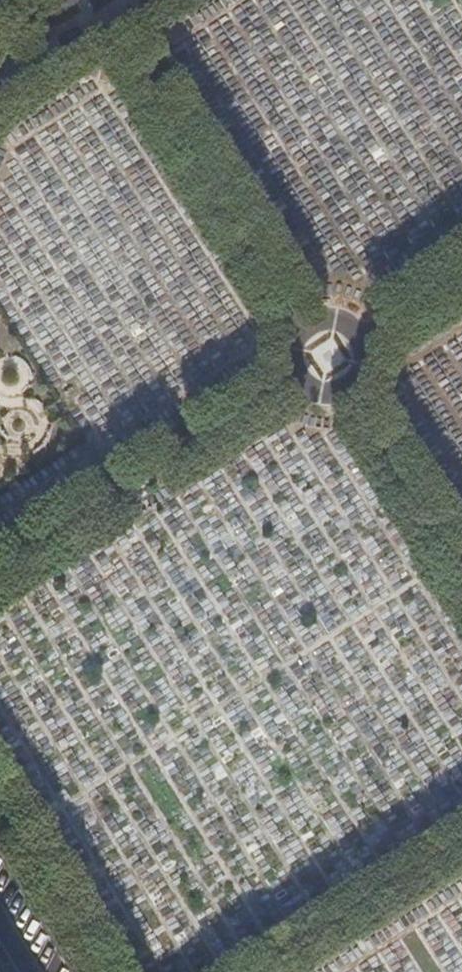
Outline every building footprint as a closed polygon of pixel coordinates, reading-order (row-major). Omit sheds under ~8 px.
[(40,1),(47,10),(64,0),(42,0),(40,1)] [(181,12),(166,35),(164,36),(167,42),(180,50),(183,82),(195,102),(200,105),(202,120),(207,116),(221,141),(252,160),(254,178),(272,190),(273,201),(285,221),(285,223),(314,242),(332,240),(434,180),(444,186),(453,181),(461,186),(461,12),(455,0),(202,0),(181,12)]
